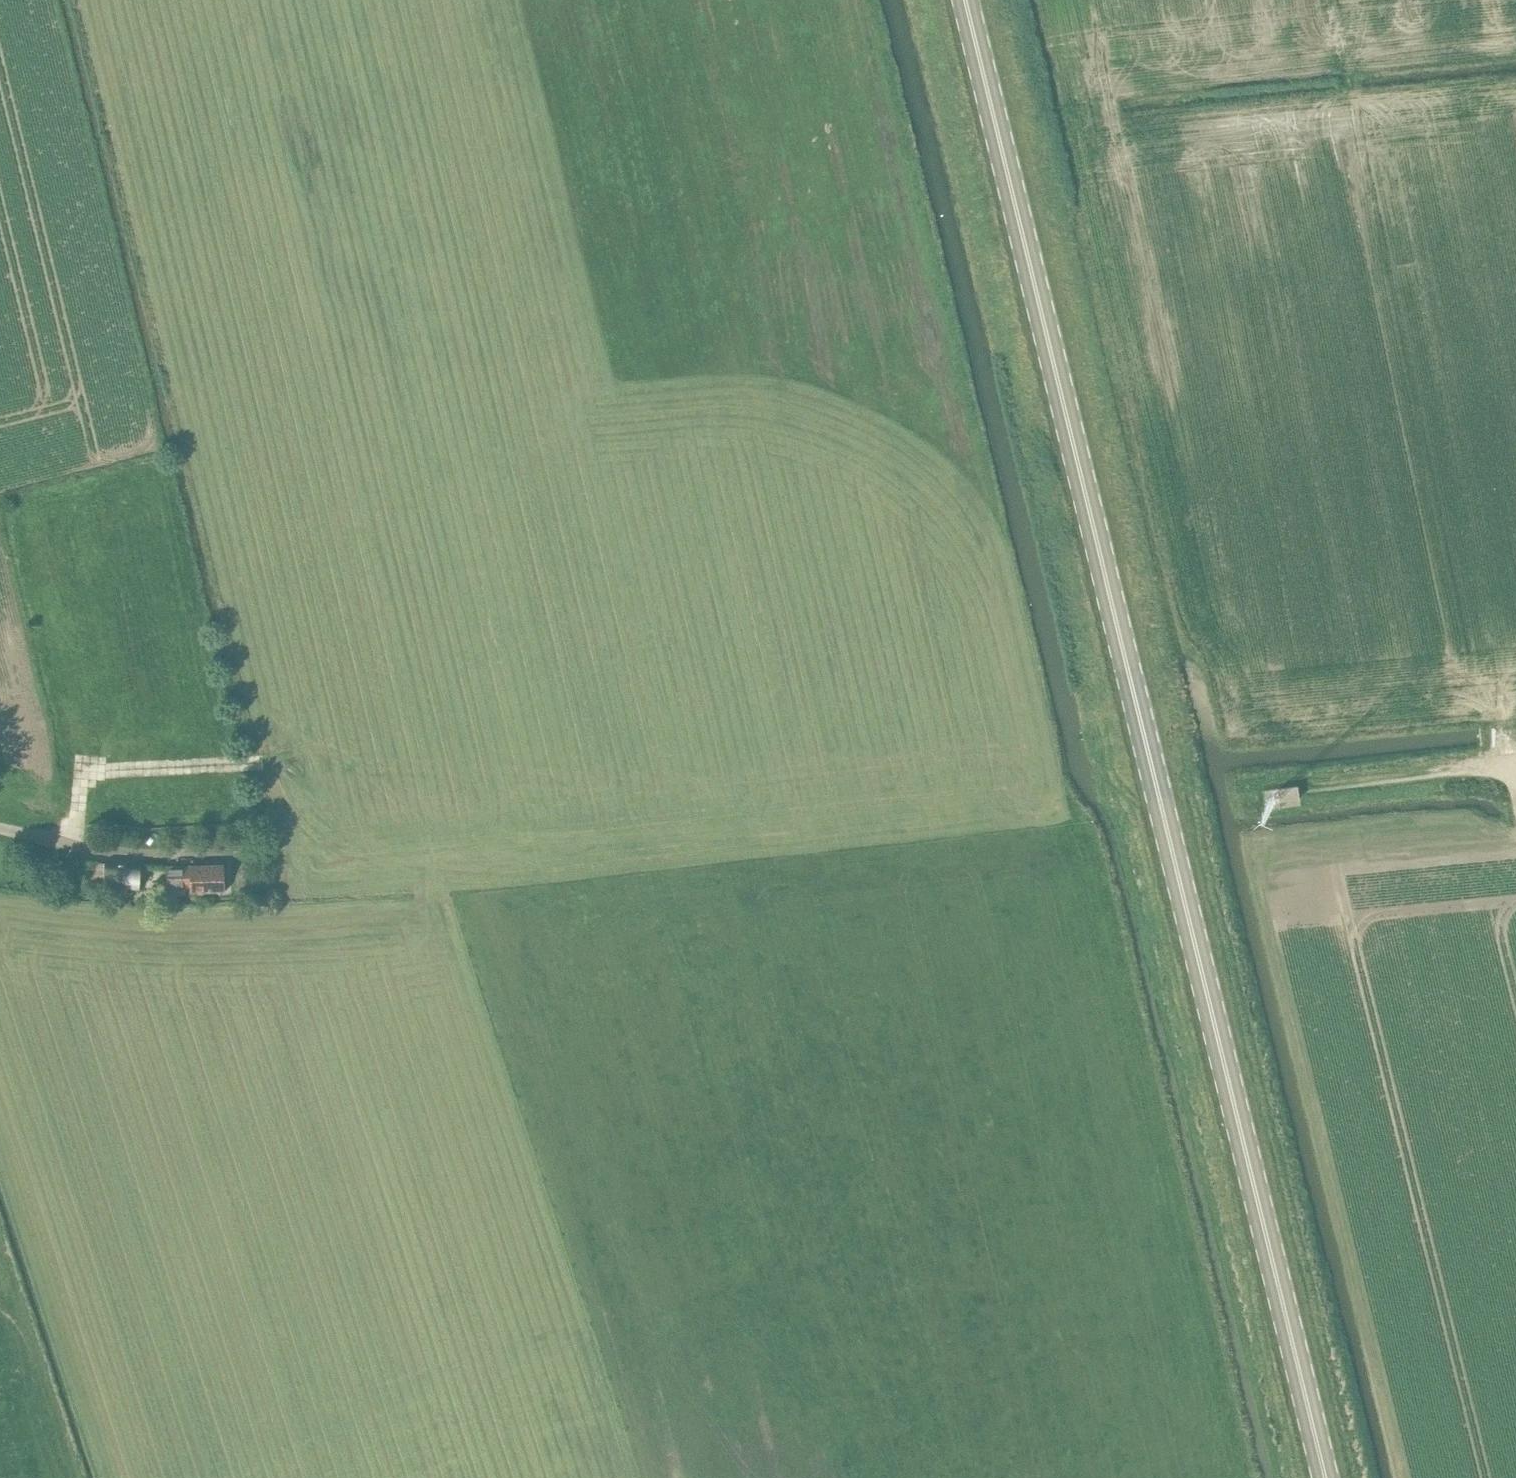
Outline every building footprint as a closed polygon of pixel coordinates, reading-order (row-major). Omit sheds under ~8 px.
[(1279,788),(1280,800),(1300,797),(1299,785),(1279,788)] [(87,861),(86,886),(139,889),(140,865),(87,861)] [(222,865),(166,866),(166,885),(187,884),(188,890),(223,889),(222,865)]
